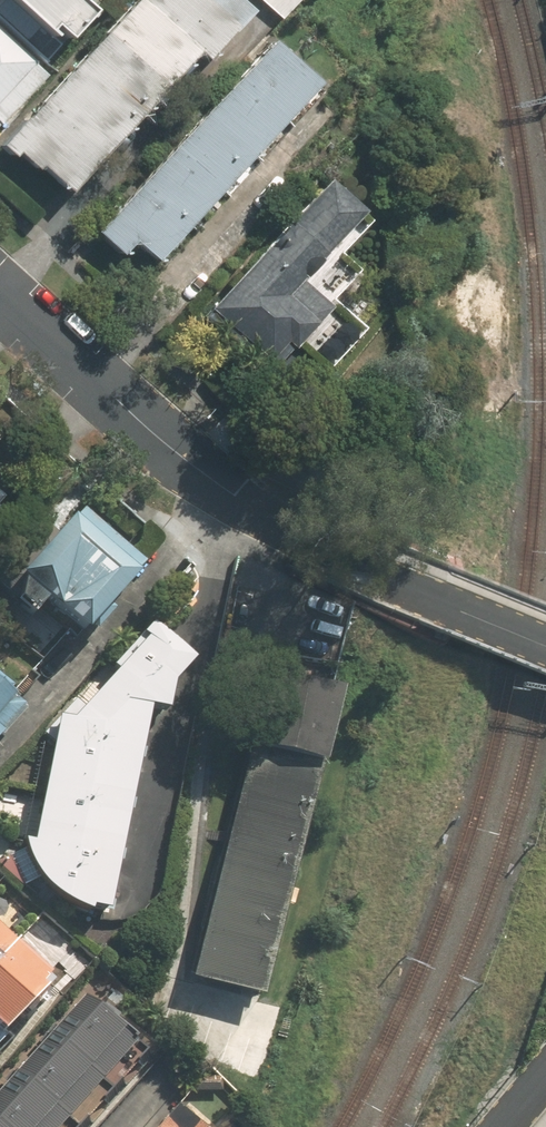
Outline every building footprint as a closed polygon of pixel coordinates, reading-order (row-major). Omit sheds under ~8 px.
[(74,206),(225,52),(188,16),(204,0),(133,0),(1,135),(74,206)] [(96,0),(1,0),(55,48),(97,1),(96,0)] [(0,33),(0,125),(46,81),(0,33)] [(163,299),(321,105),(249,46),(91,240),(163,299)] [(365,212),(327,178),(211,308),(270,360),(284,344),(291,351),(328,309),(300,284),(365,212)] [(159,587),(76,517),(6,601),(89,670),(159,587)] [(191,655),(155,622),(63,714),(45,820),(20,846),(62,900),(100,910),(138,710),(191,655)] [(51,707),(0,657),(0,759),(51,707)] [(266,662),(190,974),(264,992),(339,679),(266,662)] [(0,930),(0,967),(18,946),(0,930)] [(18,946),(0,967),(0,1037),(8,1044),(61,984),(18,946)] [(50,1037),(117,1097),(152,1059),(85,998),(50,1037)] [(72,1126),(90,1126),(117,1097),(50,1037),(14,1075),(72,1126)] [(14,1075),(0,1091),(0,1126),(72,1126),(14,1075)]
